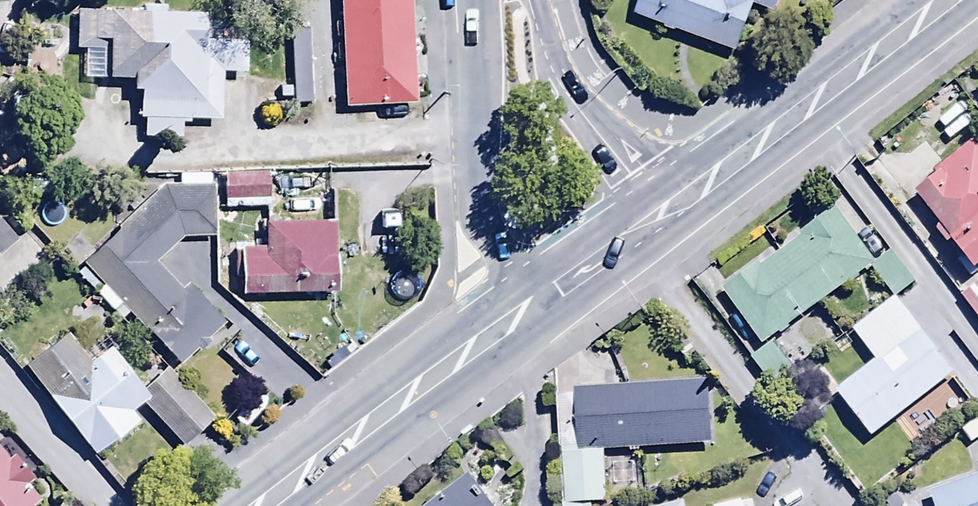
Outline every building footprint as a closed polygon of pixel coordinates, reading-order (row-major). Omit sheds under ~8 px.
[(342,106),(414,103),(410,0),(338,0),(342,106)] [(633,12),(735,51),(753,3),(776,12),(780,0),(638,0),(633,12)] [(140,1),(140,9),(75,8),(74,49),(83,49),(83,77),(130,78),(130,87),(139,88),(138,114),(127,113),(127,140),(179,141),(179,118),(220,119),(221,70),(245,70),(245,27),(203,26),(203,10),(164,10),(164,2),(140,1)] [(308,29),(289,29),(291,86),(279,87),(279,103),(310,103),(308,29)] [(913,191),(939,223),(934,226),(947,242),(952,238),(955,243),(950,246),(961,260),(966,255),(977,268),(977,142),(974,137),(933,171),(935,173),(913,191)] [(222,178),(270,180),(270,151),(223,150),(222,178)] [(211,237),(210,173),(178,173),(178,184),(160,185),(81,263),(180,364),(224,321),(187,283),(183,287),(156,261),(179,238),(211,237)] [(234,276),(335,275),(334,199),(261,199),(262,224),(234,224),(234,276)] [(11,218),(0,205),(0,227),(11,218)] [(761,258),(722,288),(761,346),(846,283),(858,284),(859,274),(870,266),(895,298),(917,282),(892,249),(876,261),(833,205),(786,241),(789,245),(765,264),(761,258)] [(873,359),(835,390),(870,437),(942,381),(945,384),(956,375),(894,298),(852,332),(873,359)] [(65,329),(23,363),(94,454),(137,420),(130,411),(142,402),(182,446),(214,418),(165,364),(141,385),(109,344),(89,359),(65,329)] [(750,357),(772,386),(794,369),(772,340),(750,357)] [(706,381),(572,390),(572,394),(554,395),(557,448),(560,448),(564,505),(590,505),(606,504),(602,450),(711,443),(706,381)] [(38,498),(25,481),(31,476),(13,453),(8,457),(0,447),(0,505),(28,505),(38,498)] [(467,476),(426,505),(491,505),(467,476)]
